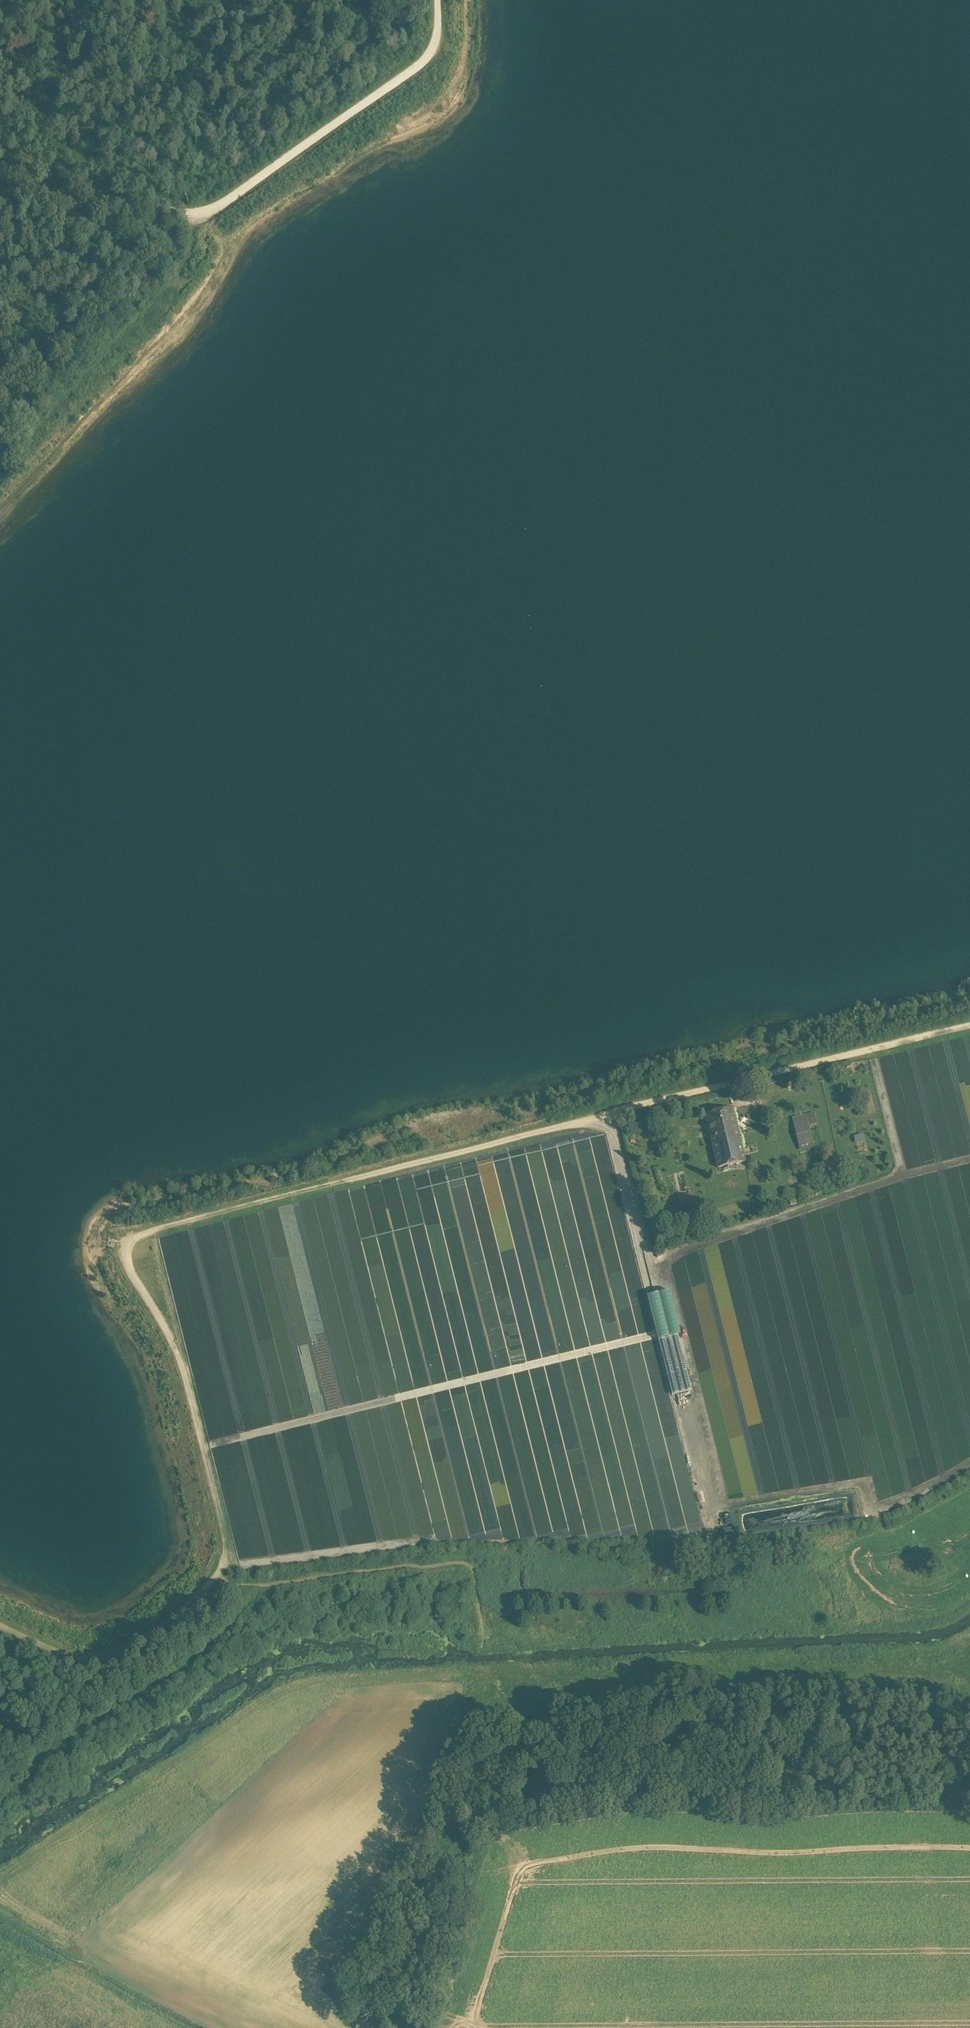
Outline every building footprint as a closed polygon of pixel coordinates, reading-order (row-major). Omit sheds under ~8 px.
[(733,1108),(705,1115),(718,1168),(745,1162),(733,1108)] [(810,1115),(795,1118),(802,1152),(816,1149),(810,1115)] [(693,1193),(679,1194),(680,1203),(694,1202),(693,1193)] [(830,1206),(821,1210),(823,1214),(831,1210),(830,1206)] [(159,1235),(161,1246),(171,1245),(171,1241),(179,1240),(179,1237),(188,1235),(188,1231),(159,1235)] [(339,1403),(329,1404),(329,1408),(343,1407),(343,1396),(339,1396),(339,1403)]
